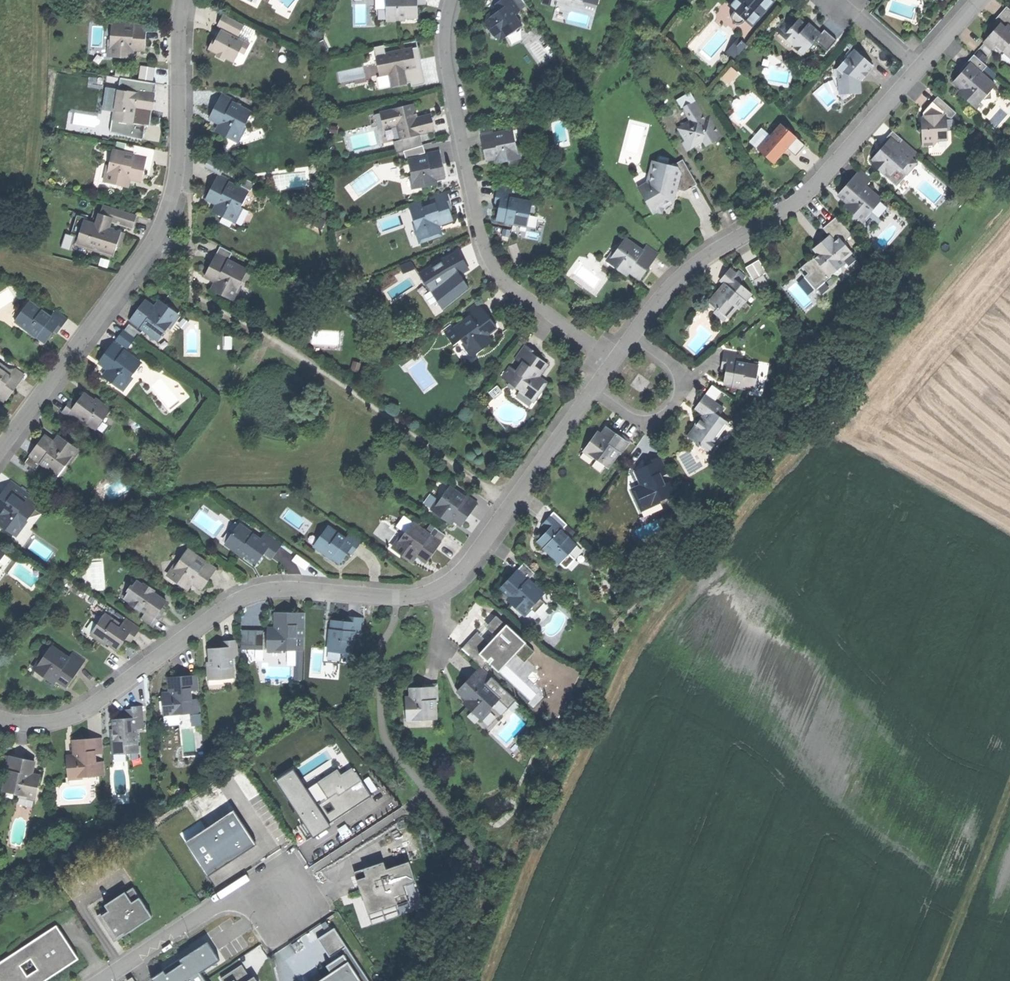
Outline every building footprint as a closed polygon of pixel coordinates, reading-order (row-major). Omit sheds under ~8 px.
[(384,19),(399,19),(399,17),(416,16),(416,3),(424,3),(424,0),(384,0),(384,19)] [(495,4),(499,11),(494,14),(493,12),(486,16),(484,25),(492,36),(504,38),(521,25),(514,15),(520,11),(512,0),(501,0),(495,4)] [(729,4),(735,9),(733,12),(733,14),(734,17),(735,19),(739,20),(743,20),(745,18),(752,24),(769,5),(774,0),(733,0),(729,4)] [(984,42),(998,54),(1001,50),(1009,58),(1009,8),(1007,6),(996,18),(1003,24),(999,29),(997,27),(991,34),(984,42)] [(243,25),(221,14),(216,25),(219,26),(221,27),(216,38),(213,37),(207,48),(216,52),(214,55),(224,61),(226,58),(234,62),(239,52),(243,54),(249,43),(246,41),(237,37),(243,25)] [(837,39),(825,28),(821,32),(813,25),(808,26),(804,23),(799,18),(791,27),(784,21),(777,30),(792,43),(800,41),(808,48),(815,40),(827,50),(837,39)] [(111,21),(110,36),(114,36),(114,27),(123,27),(123,22),(111,21)] [(146,24),(123,22),(123,27),(114,27),(114,36),(110,36),(109,56),(128,57),(128,48),(134,49),(144,50),(145,36),(146,24)] [(252,30),(243,25),(237,37),(246,41),(252,30)] [(516,31),(521,25),(504,38),(510,34),(516,31)] [(215,32),(213,37),(216,38),(221,27),(219,26),(215,32)] [(799,58),(808,48),(800,41),(792,43),(777,30),(772,35),(799,58)] [(725,52),(734,61),(748,46),(739,37),(725,52)] [(401,49),(375,55),(379,74),(389,72),(389,75),(388,78),(388,81),(391,82),(392,86),(410,82),(407,69),(405,70),(403,61),(401,49)] [(873,66),(856,49),(838,67),(839,73),(840,88),(851,88),(851,92),(861,92),(860,80),(863,77),(861,75),(864,73),(866,70),(868,71),(873,66)] [(962,71),(954,80),(965,90),(962,93),(976,106),(983,98),(992,97),(992,88),(996,84),(981,71),(987,64),(974,53),(967,61),(960,69),(962,71)] [(421,66),(407,69),(410,82),(424,79),(421,66)] [(733,66),(722,77),(729,83),(739,72),(733,66)] [(835,75),(829,83),(840,93),(851,92),(851,88),(840,88),(839,73),(837,76),(835,75)] [(109,75),(107,85),(114,86),(116,77),(109,75)] [(155,91),(135,89),(134,91),(119,89),(118,97),(115,97),(112,119),(135,122),(136,120),(137,112),(135,112),(136,108),(152,110),(153,104),(155,104),(155,101),(155,98),(154,97),(155,91)] [(224,94),(221,93),(214,106),(208,117),(223,125),(218,133),(236,142),(251,112),(231,102),(222,97),(224,94)] [(691,122),(679,128),(686,141),(683,143),(686,150),(704,140),(707,145),(715,141),(722,136),(710,115),(706,118),(696,101),(684,108),(691,122)] [(923,111),(923,115),(945,115),(945,110),(934,101),(923,111)] [(412,107),(381,117),(386,132),(399,127),(403,142),(421,136),(420,134),(423,133),(418,118),(414,120),(413,116),(415,115),(414,113),(412,107)] [(430,114),(418,118),(423,133),(435,129),(430,114)] [(945,115),(923,115),(923,117),(925,117),(925,120),(925,122),(918,130),(923,134),(923,145),(934,145),(940,138),(948,138),(948,115),(945,115)] [(146,121),(136,120),(135,122),(112,119),(110,131),(144,136),(146,121)] [(771,134),(758,149),(775,163),(782,154),(788,148),(797,156),(806,145),(797,138),(798,136),(781,122),(771,134)] [(479,133),(481,133),(494,130),(493,123),(477,125),(479,133)] [(749,141),(758,149),(771,134),(762,126),(749,141)] [(483,147),(486,160),(499,157),(500,162),(518,159),(513,129),(494,133),(494,130),(481,133),(483,147)] [(903,138),(898,144),(913,156),(918,150),(903,138)] [(879,151),(873,158),(875,160),(873,163),(885,173),(887,170),(891,174),(897,167),(901,170),(907,163),(913,167),(918,161),(913,156),(898,144),(893,150),(885,143),(879,151)] [(130,144),(129,151),(147,155),(143,171),(151,173),(152,163),(156,149),(130,144)] [(124,150),(117,148),(114,161),(110,160),(105,182),(124,186),(126,178),(141,181),(143,171),(147,155),(129,151),(124,150)] [(426,156),(409,160),(414,188),(432,184),(431,180),(444,177),(442,165),(439,151),(426,153),(426,156)] [(209,158),(206,165),(219,172),(222,165),(209,158)] [(684,159),(672,165),(656,161),(654,171),(650,173),(647,184),(652,193),(650,194),(653,199),(647,203),(653,214),(657,212),(663,213),(664,207),(670,203),(675,201),(677,189),(685,191),(697,185),(684,159)] [(848,183),(839,194),(852,205),(849,209),(863,221),(883,199),(867,185),(872,179),(861,169),(848,183)] [(222,173),(220,172),(214,183),(207,198),(220,205),(216,213),(233,222),(249,191),(231,182),(232,179),(222,173)] [(639,188),(647,203),(653,199),(650,194),(652,193),(647,184),(639,188)] [(496,196),(494,204),(499,205),(497,218),(506,220),(506,218),(513,219),(512,224),(527,227),(532,202),(511,198),(512,190),(497,187),(496,196)] [(422,199),(408,204),(422,241),(440,234),(436,225),(454,219),(450,208),(452,208),(449,200),(446,191),(430,197),(432,204),(424,207),(422,199)] [(103,204),(99,218),(105,220),(133,228),(137,214),(103,204)] [(940,220),(947,226),(952,220),(944,214),(940,220)] [(837,216),(824,227),(830,235),(823,241),(814,248),(818,253),(815,256),(822,264),(820,265),(829,276),(834,273),(835,274),(839,274),(842,272),(841,269),(842,266),(846,262),(844,259),(852,252),(844,242),(852,235),(837,216)] [(97,224),(78,218),(74,232),(76,233),(80,234),(77,245),(113,256),(116,247),(118,247),(120,241),(123,232),(103,226),(97,224)] [(618,248),(608,262),(622,272),(625,268),(641,279),(649,267),(659,253),(647,245),(643,250),(627,239),(620,250),(618,248)] [(211,263),(205,276),(219,283),(215,292),(232,300),(241,282),(238,280),(243,271),(235,266),(236,264),(228,260),(232,252),(220,246),(211,263)] [(827,278),(829,276),(820,265),(822,264),(815,256),(799,269),(800,270),(805,266),(811,273),(807,276),(817,288),(825,281),(824,279),(826,277),(827,278)] [(442,259),(419,272),(430,289),(439,284),(440,287),(438,288),(442,294),(444,293),(446,296),(460,288),(459,287),(461,285),(455,275),(453,277),(446,266),(442,259)] [(746,266),(754,279),(764,274),(767,272),(759,259),(746,266)] [(247,270),(236,264),(235,266),(243,271),(238,280),(241,282),(247,270)] [(454,274),(455,275),(461,285),(462,287),(473,280),(466,267),(454,274)] [(717,308),(728,318),(737,307),(739,309),(753,293),(740,283),(743,279),(731,268),(721,279),(729,286),(726,289),(724,291),(721,288),(711,299),(719,306),(717,308)] [(768,283),(764,274),(754,279),(759,288),(768,283)] [(158,299),(152,307),(156,309),(162,302),(158,299)] [(29,300),(23,308),(27,311),(32,303),(29,300)] [(135,311),(129,320),(147,334),(150,330),(157,335),(162,328),(165,330),(177,313),(162,302),(156,309),(152,307),(144,300),(135,311)] [(480,302),(468,311),(472,316),(455,328),(463,339),(474,355),(490,344),(484,337),(498,327),(490,316),(480,302)] [(14,321),(31,333),(33,331),(45,339),(51,330),(56,334),(61,328),(67,318),(55,309),(50,316),(32,303),(27,311),(23,308),(14,321)] [(128,323),(123,329),(134,338),(136,339),(141,333),(128,323)] [(455,344),(463,339),(455,328),(454,326),(446,331),(455,344)] [(157,341),(165,330),(162,328),(157,335),(150,330),(147,334),(157,341)] [(116,339),(127,347),(134,338),(123,329),(116,339)] [(116,339),(114,342),(125,351),(127,347),(116,339)] [(106,352),(99,362),(111,371),(106,378),(121,390),(134,372),(131,369),(136,362),(130,357),(131,355),(125,351),(114,342),(106,352)] [(512,366),(504,377),(511,382),(513,379),(519,384),(517,387),(536,400),(547,384),(539,378),(549,364),(540,357),(541,355),(535,351),(526,345),(517,357),(524,362),(518,371),(512,366)] [(740,353),(725,351),(723,360),(722,368),(727,369),(725,382),(734,384),(734,382),(741,383),(741,388),(754,390),(759,365),(738,362),(740,353)] [(5,401),(13,390),(23,376),(14,369),(4,370),(0,368),(0,397),(5,401)] [(713,385),(705,395),(715,402),(722,391),(713,385)] [(71,401),(63,412),(77,423),(80,418),(96,430),(111,410),(100,402),(97,405),(94,403),(95,401),(84,393),(80,399),(76,404),(71,401)] [(697,425),(688,436),(710,452),(718,441),(714,438),(727,420),(720,415),(725,409),(715,402),(705,395),(696,408),(705,414),(700,420),(702,421),(700,423),(698,426),(697,425)] [(595,436),(585,450),(609,468),(620,453),(621,454),(631,441),(619,432),(617,434),(613,431),(608,427),(602,435),(599,439),(595,436)] [(37,444),(30,454),(40,462),(48,467),(49,465),(57,470),(64,462),(67,464),(78,448),(63,437),(59,444),(54,440),(45,433),(37,444)] [(59,434),(54,440),(59,444),(63,437),(59,434)] [(30,475),(40,462),(30,454),(20,468),(30,475)] [(648,465),(637,469),(644,486),(635,489),(643,507),(664,498),(662,495),(670,492),(662,472),(669,469),(663,455),(654,459),(646,462),(648,465)] [(58,475),(67,464),(64,462),(57,470),(49,465),(48,467),(58,475)] [(0,495),(0,510),(3,509),(5,514),(2,515),(0,518),(0,523),(16,535),(29,517),(28,516),(28,515),(34,507),(34,506),(21,497),(26,491),(12,480),(1,494),(0,495)] [(451,487),(434,511),(449,521),(452,517),(463,526),(471,515),(479,503),(468,496),(467,498),(451,487)] [(38,500),(34,506),(34,507),(43,513),(47,506),(38,500)] [(28,515),(43,513),(34,507),(28,515)] [(546,533),(539,540),(547,548),(550,544),(554,549),(551,552),(562,562),(580,544),(564,529),(569,524),(558,513),(546,526),(550,529),(546,533)] [(413,521),(405,532),(409,534),(414,527),(422,532),(424,529),(413,521)] [(240,525),(235,533),(237,534),(243,527),(240,525)] [(435,526),(430,533),(442,542),(447,535),(435,526)] [(235,533),(226,545),(240,555),(242,553),(258,564),(262,558),(266,554),(273,559),(284,544),(267,532),(261,540),(243,527),(237,534),(235,533)] [(330,527),(315,547),(326,555),(329,551),(334,556),(333,557),(342,563),(347,557),(350,552),(354,555),(364,540),(352,531),(346,539),(330,527)] [(405,532),(393,548),(409,560),(414,553),(427,562),(434,553),(442,542),(430,533),(424,529),(422,532),(414,527),(409,534),(405,532)] [(189,549),(181,559),(184,561),(190,553),(196,558),(198,555),(189,549)] [(181,559),(170,575),(185,586),(190,579),(203,588),(210,578),(217,568),(198,555),(196,558),(190,553),(184,561),(181,559)] [(512,577),(502,587),(511,596),(513,594),(516,598),(512,602),(526,615),(533,607),(538,612),(547,602),(542,597),(547,593),(532,578),(537,573),(526,562),(512,577)] [(136,581),(126,597),(131,601),(132,606),(138,610),(142,609),(146,612),(142,618),(155,627),(160,619),(164,613),(161,610),(167,602),(158,595),(156,598),(152,595),(154,593),(153,589),(147,584),(143,586),(136,581)] [(289,613),(276,613),(276,631),(268,631),(268,650),(297,651),(302,651),(306,651),(306,637),(298,637),(298,626),(306,626),(306,613),(289,613)] [(105,614),(91,634),(102,642),(105,638),(109,641),(108,643),(118,649),(123,643),(126,639),(130,642),(140,627),(125,616),(120,624),(105,614)] [(347,622),(334,621),(333,631),(336,631),(335,638),(330,638),(329,652),(354,654),(356,633),(364,633),(366,618),(356,618),(348,617),(347,622)] [(465,649),(483,666),(484,667),(490,661),(498,669),(517,649),(520,652),(529,660),(537,652),(500,617),(492,625),(501,634),(496,639),(492,644),(480,633),(465,649)] [(265,630),(242,630),(242,644),(265,644),(265,630)] [(229,641),(223,641),(223,648),(210,648),(211,662),(214,662),(214,666),(209,666),(210,680),(235,679),(234,658),(239,658),(238,641),(229,641)] [(45,656),(36,670),(51,680),(54,676),(69,686),(77,674),(86,660),(74,652),(70,657),(55,647),(48,657),(45,656)] [(501,672),(520,652),(517,649),(498,669),(501,672)] [(471,679),(460,691),(473,703),(469,707),(482,720),(503,698),(499,694),(488,683),(494,676),(484,667),(483,666),(471,679)] [(181,676),(170,677),(171,696),(164,696),(165,715),(180,715),(184,714),(184,710),(194,710),(194,713),(202,713),(201,699),(193,699),(193,688),(200,688),(199,676),(181,676)] [(506,687),(494,676),(488,683),(499,694),(506,687)] [(430,685),(424,685),(424,688),(412,688),(412,698),(408,698),(408,720),(438,720),(438,700),(440,700),(440,685),(430,685)] [(122,719),(115,719),(116,737),(114,737),(115,753),(139,752),(138,728),(145,728),(144,711),(127,712),(128,718),(122,719)] [(180,723),(180,715),(165,715),(165,724),(180,723)] [(517,739),(525,746),(537,733),(529,726),(517,739)] [(88,739),(75,739),(76,757),(69,758),(70,777),(107,775),(106,761),(98,761),(98,750),(104,750),(104,738),(88,739)] [(23,758),(11,756),(7,779),(11,780),(9,790),(18,792),(18,795),(38,799),(41,779),(33,777),(36,761),(23,758)] [(291,766),(274,777),(312,834),(372,794),(352,765),(341,773),(337,767),(306,788),(291,766)] [(230,812),(185,842),(207,878),(253,844),(230,812)] [(419,875),(412,857),(386,867),(383,860),(357,870),(371,911),(410,896),(404,881),(419,875)] [(132,884),(97,907),(116,937),(133,924),(151,912),(132,884)] [(0,959),(0,980),(43,980),(80,957),(55,924),(0,959)] [(335,924),(319,936),(334,958),(326,963),(331,973),(318,980),(373,980),(335,924)] [(150,976),(153,980),(205,980),(198,970),(217,957),(205,940),(177,958),(180,961),(163,972),(161,969),(150,976)] [(253,974),(251,976),(242,962),(221,977),(224,980),(257,980),(253,974)]
